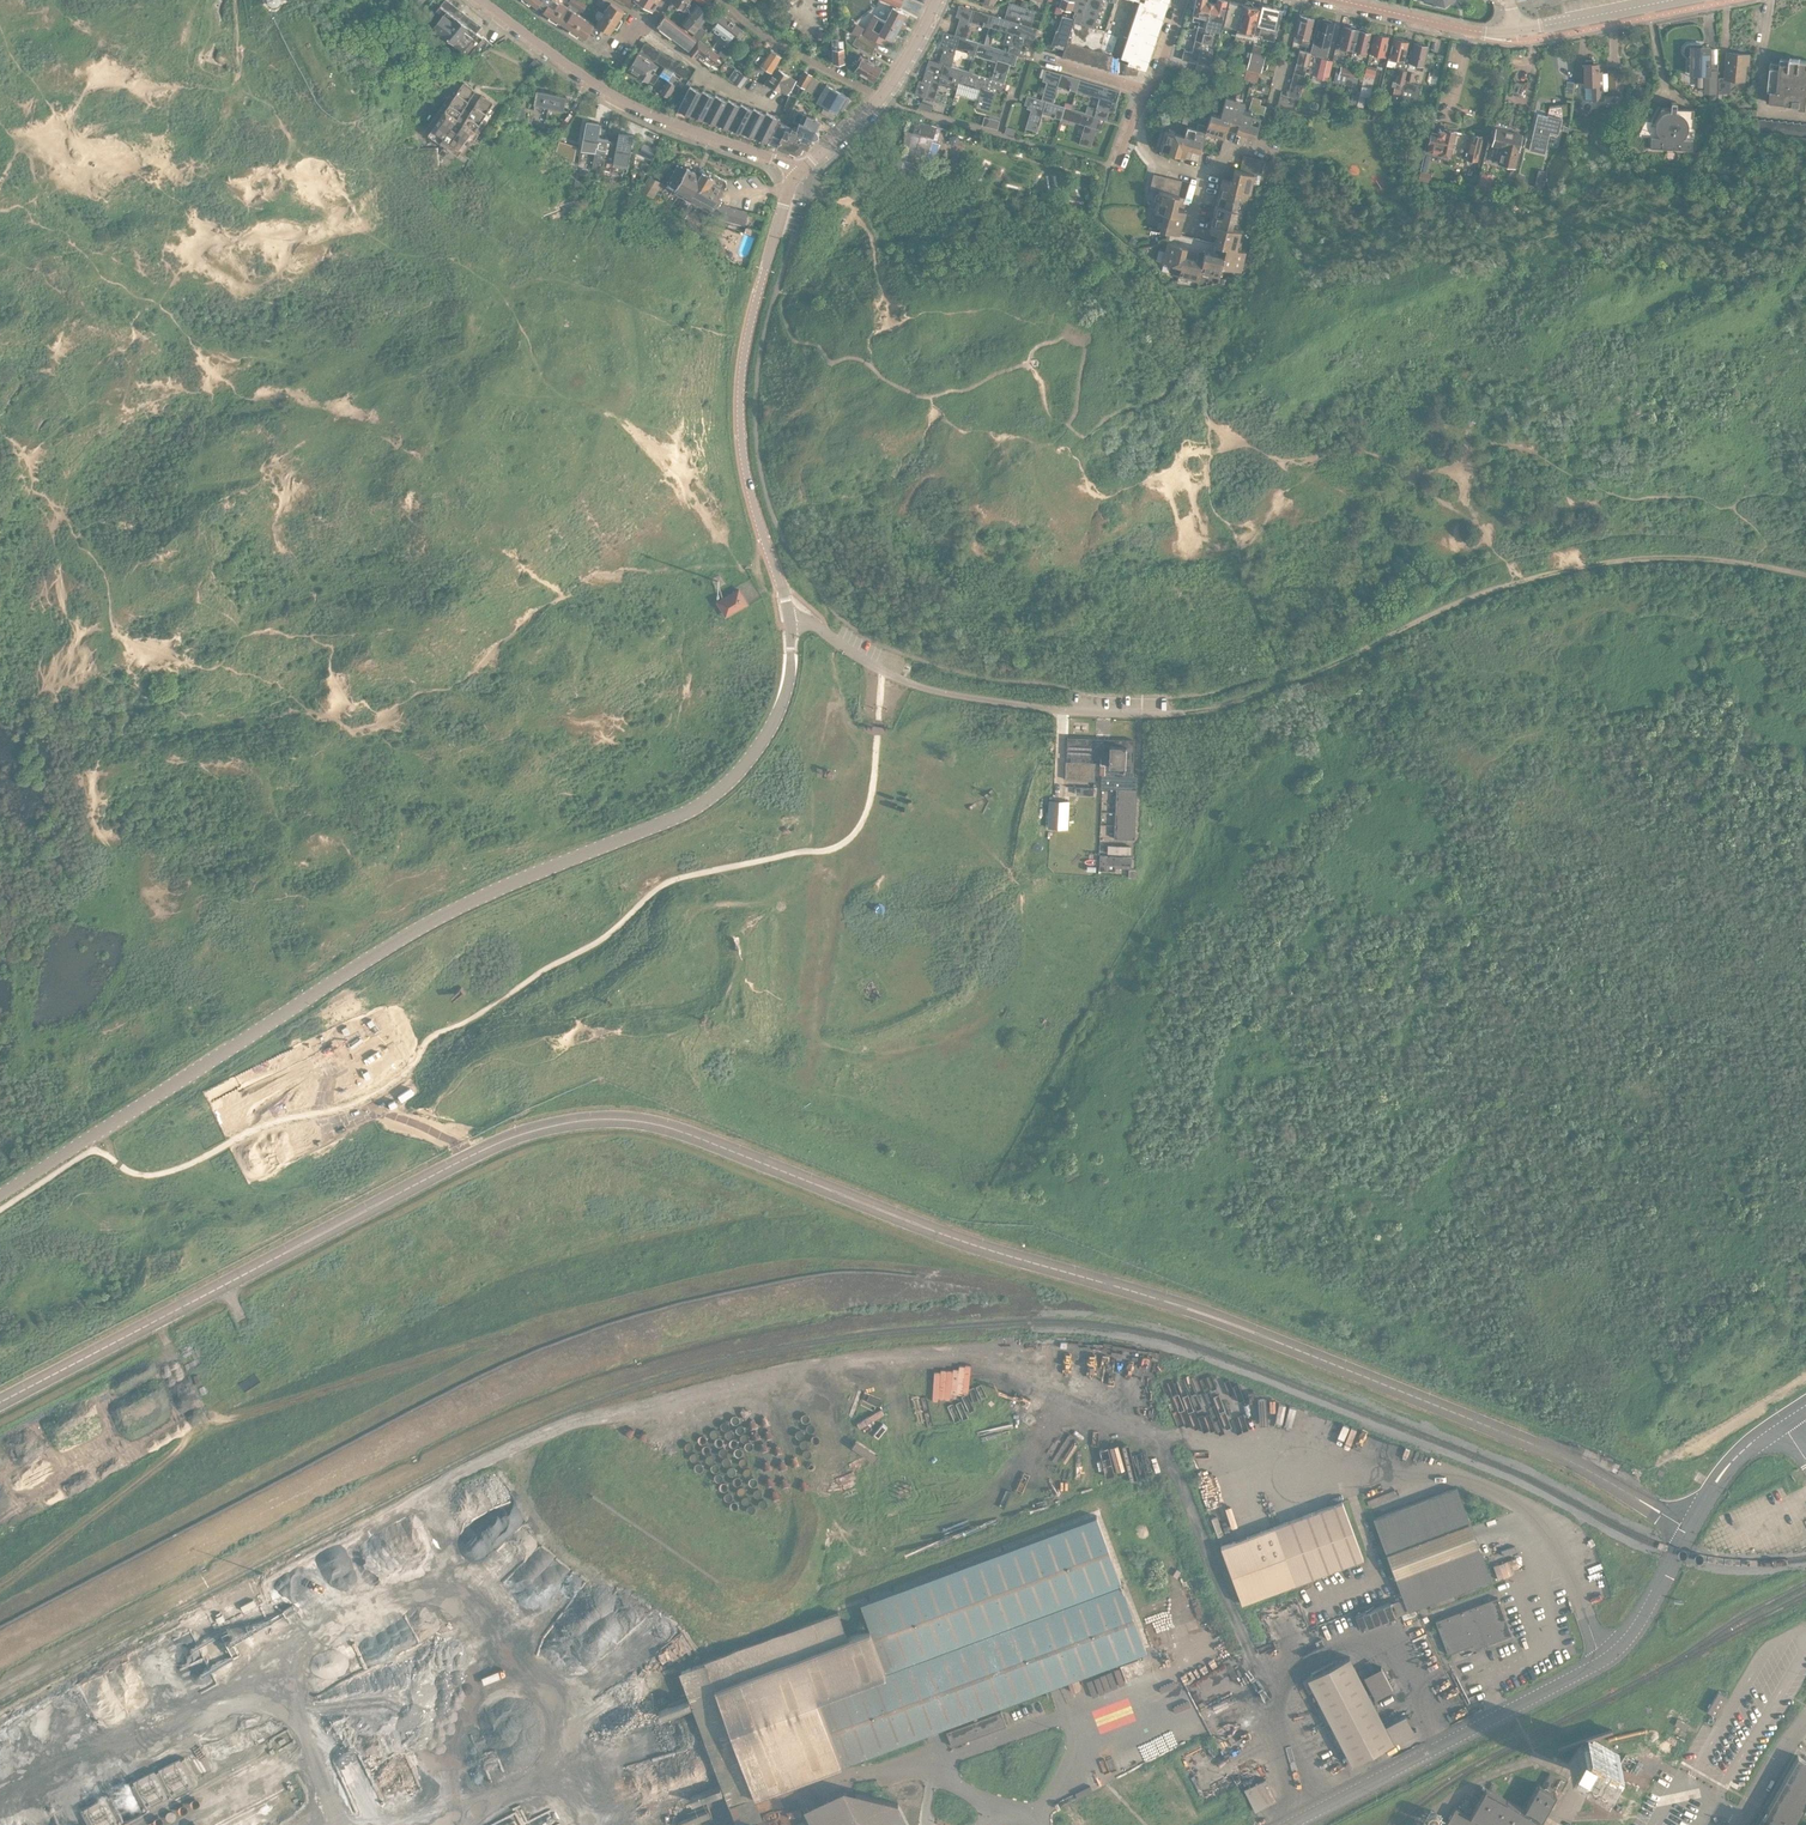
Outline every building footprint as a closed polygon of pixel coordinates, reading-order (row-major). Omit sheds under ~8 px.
[(425,25),(431,29),(430,30),(433,32),(434,31),(441,37),(438,40),(465,59),(475,46),(480,50),(487,46),(491,43),(482,36),(476,31),(481,25),(447,0),(443,0),(440,5),(429,19),(429,20),(425,25)] [(537,5),(585,36),(590,29),(594,32),(594,33),(594,34),(594,35),(594,36),(595,36),(595,37),(596,37),(597,37),(598,37),(599,37),(600,36),(601,35),(601,34),(601,33),(601,32),(600,32),(600,31),(599,30),(602,26),(609,31),(623,9),(609,0),(596,0),(595,2),(601,6),(602,4),(606,7),(596,23),(597,23),(596,24),(594,25),(593,24),(594,23),(578,13),(581,9),(582,10),(586,4),(580,0),(568,0),(568,1),(569,2),(567,6),(558,0),(530,0),(537,5)] [(658,0),(618,0),(630,8),(635,0),(651,10),(658,0)] [(689,0),(671,0),(685,10),(690,3),(688,2),(689,0)] [(1086,1),(1086,0),(1060,0),(1058,6),(1070,10),(1070,9),(1074,10),(1072,16),(1074,17),(1072,22),(1079,24),(1082,13),(1085,3),(1086,1)] [(1145,69),(1168,0),(1138,0),(1118,61),(1145,69)] [(1181,59),(1196,62),(1199,48),(1206,20),(1210,0),(1195,0),(1191,14),(1193,14),(1192,17),(1199,18),(1191,51),(1183,49),(1181,59)] [(1196,62),(1208,65),(1212,51),(1209,50),(1212,34),(1208,33),(1209,26),(1218,28),(1218,29),(1219,29),(1225,0),(1210,0),(1206,20),(1199,48),(1196,62)] [(1222,27),(1235,30),(1242,2),(1231,0),(1228,0),(1221,27),(1222,27)] [(1242,2),(1235,30),(1234,34),(1244,36),(1244,38),(1253,40),(1254,35),(1252,34),(1258,6),(1252,5),(1252,4),(1250,2),(1250,1),(1247,0),(1245,0),(1242,2),(1242,3),(1242,2)] [(1034,10),(1027,7),(1008,2),(1004,17),(1030,25),(1034,10)] [(694,32),(699,25),(709,14),(696,3),(681,22),(694,32)] [(1085,3),(1082,13),(1096,17),(1099,8),(1085,3)] [(1261,34),(1261,37),(1263,38),(1271,6),(1261,3),(1256,24),(1260,25),(1258,33),(1261,34)] [(954,34),(953,35),(965,38),(970,20),(988,25),(992,14),(958,4),(955,16),(959,17),(954,34)] [(901,22),(906,13),(892,6),(885,20),(873,14),(863,31),(865,33),(878,40),(883,43),(887,37),(892,40),(899,26),(902,28),(905,23),(901,22)] [(1281,8),(1271,6),(1263,38),(1266,38),(1266,35),(1270,36),(1272,28),(1276,28),(1281,8)] [(721,13),(714,22),(715,23),(711,28),(728,40),(731,35),(733,37),(735,35),(739,38),(744,32),(740,29),(740,28),(721,13)] [(1057,30),(1052,43),(1062,46),(1062,48),(1073,17),(1062,13),(1057,29),(1055,28),(1055,29),(1057,30)] [(1096,17),(1082,13),(1079,24),(1093,27),(1096,17)] [(1299,15),(1294,35),(1302,37),(1300,44),(1305,45),(1307,38),(1309,39),(1314,17),(1307,16),(1308,15),(1301,13),(1301,14),(1299,14),(1298,15),(1299,15)] [(695,38),(691,35),(664,14),(655,25),(679,43),(679,42),(682,45),(680,47),(685,50),(686,49),(687,49),(695,38)] [(1036,27),(992,14),(988,25),(1012,33),(1007,50),(1007,51),(1016,54),(1018,55),(1024,36),(1033,39),(1036,27)] [(1322,20),(1319,19),(1311,54),(1324,57),(1332,23),(1329,22),(1330,20),(1322,18),(1322,20)] [(1072,22),(1066,41),(1072,43),(1073,42),(1110,54),(1116,36),(1103,31),(1104,30),(1093,27),(1079,24),(1072,22)] [(694,32),(691,35),(695,38),(698,40),(698,39),(705,30),(699,25),(694,32)] [(1345,47),(1352,49),(1357,28),(1356,28),(1355,26),(1351,25),(1350,26),(1343,25),(1337,49),(1344,50),(1345,47)] [(1358,29),(1357,28),(1352,49),(1359,50),(1358,54),(1365,55),(1371,32),(1364,30),(1364,28),(1360,27),(1358,29)] [(878,40),(865,33),(863,31),(861,30),(858,37),(874,46),(877,42),(878,40)] [(939,62),(950,66),(950,65),(955,47),(973,53),(977,41),(965,38),(953,35),(954,34),(943,31),(940,43),(944,44),(939,62)] [(1388,36),(1374,32),(1369,52),(1384,56),(1386,48),(1385,48),(1388,36)] [(852,43),(870,53),(874,46),(858,37),(856,36),(852,43)] [(1408,41),(1401,39),(1400,37),(1396,36),(1394,37),(1392,37),(1386,65),(1398,68),(1401,68),(1404,54),(1408,41)] [(831,38),(833,63),(844,62),(842,40),(838,40),(838,37),(831,38)] [(698,39),(698,40),(695,38),(687,49),(686,49),(686,50),(695,57),(698,53),(700,55),(698,58),(709,65),(711,63),(717,55),(718,55),(718,54),(698,39)] [(1007,50),(977,41),(973,53),(997,60),(992,78),(1001,81),(1003,82),(1009,63),(1013,65),(1016,54),(1007,51),(1007,50)] [(1415,42),(1413,42),(1403,83),(1401,91),(1400,96),(1417,100),(1420,85),(1413,83),(1411,83),(1414,71),(1413,71),(1414,68),(1421,70),(1427,45),(1421,44),(1420,42),(1416,41),(1415,42)] [(683,76),(688,68),(644,42),(644,43),(645,43),(640,50),(639,50),(683,76)] [(1066,42),(1061,57),(1070,57),(1070,59),(1071,43),(1066,42)] [(1250,51),(1259,53),(1261,44),(1252,42),(1250,51)] [(1701,46),(1701,43),(1688,43),(1687,43),(1685,44),(1684,45),(1683,46),(1683,47),(1682,48),(1682,49),(1682,50),(1682,51),(1683,52),(1683,54),(1684,55),(1685,56),(1686,56),(1688,57),(1689,57),(1689,73),(1704,73),(1703,87),(1708,87),(1708,92),(1716,92),(1717,62),(1708,62),(1709,46),(1701,46)] [(723,58),(727,52),(721,47),(717,53),(723,58)] [(765,67),(771,71),(774,66),(781,55),(770,48),(764,57),(758,53),(750,65),(761,72),(765,67)] [(1310,52),(1299,49),(1293,72),(1293,71),(1287,95),(1280,93),(1276,107),(1295,112),(1310,52)] [(1259,53),(1250,51),(1246,67),(1258,70),(1262,54),(1259,53)] [(1724,77),(1717,77),(1717,92),(1729,92),(1730,79),(1743,80),(1744,65),(1747,65),(1748,54),(1726,52),(1724,77)] [(638,53),(628,68),(648,80),(648,79),(653,83),(658,74),(653,71),(657,65),(638,53)] [(880,66),(859,54),(855,61),(858,63),(855,69),(873,80),(874,78),(876,78),(878,74),(877,73),(880,66)] [(1390,101),(1398,102),(1409,55),(1404,54),(1401,68),(1398,68),(1395,80),(1392,79),(1390,86),(1394,87),(1390,101)] [(1326,79),(1330,61),(1320,58),(1316,77),(1326,79)] [(1800,59),(1789,58),(1789,63),(1780,62),(1779,68),(1770,67),(1766,98),(1766,101),(1805,105),(1805,60),(1800,59)] [(532,69),(533,70),(540,63),(536,59),(529,66),(532,69)] [(933,99),(940,75),(959,80),(962,69),(950,65),(950,66),(939,62),(928,59),(922,80),(918,79),(914,94),(933,99)] [(1219,68),(1210,66),(1208,65),(1196,62),(1195,66),(1194,70),(1215,75),(1216,73),(1225,75),(1228,60),(1221,59),(1219,68)] [(1268,59),(1266,68),(1273,70),(1276,61),(1268,59)] [(1602,90),(1602,72),(1602,69),(1597,69),(1597,63),(1598,63),(1598,62),(1596,62),(1596,59),(1584,60),(1584,62),(1582,62),(1582,63),(1583,63),(1584,99),(1602,98),(1602,90)] [(1228,60),(1225,75),(1242,79),(1246,64),(1228,60)] [(1336,64),(1332,80),(1343,83),(1347,67),(1336,64)] [(664,66),(659,73),(667,78),(668,77),(670,78),(669,80),(675,84),(680,76),(664,66)] [(774,66),(771,71),(763,83),(786,92),(795,80),(788,75),(778,68),(777,69),(774,67),(774,66)] [(1365,66),(1362,78),(1372,80),(1375,68),(1365,66)] [(1358,70),(1347,67),(1343,83),(1354,86),(1358,70)] [(1046,81),(1040,99),(1051,103),(1052,102),(1057,84),(1075,90),(1078,78),(1045,68),(1041,80),(1046,81)] [(992,78),(962,69),(959,80),(983,87),(977,106),(988,109),(994,91),(998,92),(1001,81),(992,78)] [(1621,69),(1606,69),(1606,72),(1607,90),(1607,94),(1622,94),(1622,88),(1624,86),(1622,84),(1621,69)] [(796,83),(804,87),(811,74),(804,70),(796,83)] [(734,82),(740,86),(746,77),(740,73),(734,82)] [(667,96),(675,84),(669,80),(670,78),(668,77),(667,78),(659,91),(667,96)] [(1113,110),(1119,90),(1078,78),(1075,90),(1099,97),(1096,108),(1087,106),(1085,112),(1103,118),(1105,119),(1108,109),(1113,110)] [(1372,80),(1362,78),(1358,95),(1355,105),(1362,106),(1364,96),(1368,97),(1372,80)] [(451,90),(425,128),(441,139),(446,132),(450,134),(451,133),(453,134),(447,143),(463,154),(489,116),(488,116),(486,119),(482,117),(493,102),(481,94),(473,104),(467,100),(475,90),(463,81),(452,96),(449,94),(451,91),(451,90)] [(1524,83),(1514,81),(1511,95),(1520,97),(1524,83)] [(1566,81),(1565,98),(1572,98),(1573,82),(1566,81)] [(689,84),(677,109),(690,115),(702,89),(701,90),(689,84)] [(847,96),(825,84),(815,101),(837,114),(840,109),(842,110),(849,98),(847,96)] [(710,93),(702,89),(690,115),(691,114),(703,119),(715,94),(714,93),(714,95),(710,93)] [(565,95),(552,93),(536,90),(533,109),(528,108),(526,122),(544,125),(548,106),(562,109),(565,95)] [(1355,105),(1358,95),(1352,93),(1349,103),(1355,105)] [(727,98),(727,99),(715,94),(703,119),(703,120),(704,118),(715,124),(728,98),(727,98)] [(1036,130),(1042,112),(1060,117),(1063,106),(1052,102),(1051,103),(1040,99),(1030,96),(1026,107),(1030,108),(1025,127),(1036,130)] [(1210,112),(1206,125),(1204,131),(1205,132),(1224,137),(1226,128),(1254,136),(1260,117),(1241,111),(1244,102),(1225,96),(1219,115),(1210,112)] [(736,102),(728,98),(715,124),(716,124),(717,123),(728,128),(741,102),(740,102),(739,104),(736,102)] [(1572,117),(1580,117),(1580,99),(1572,99),(1572,117)] [(919,101),(917,107),(923,109),(930,111),(932,105),(919,101)] [(753,107),(752,108),(741,102),(728,128),(729,128),(729,127),(741,133),(753,107)] [(1669,102),(1669,107),(1660,107),(1651,125),(1650,148),(1691,150),(1693,109),(1676,108),(1676,102),(1669,102)] [(1534,140),(1531,139),(1529,149),(1544,152),(1549,131),(1557,133),(1561,117),(1559,104),(1549,105),(1546,116),(1537,114),(1532,136),(1535,137),(1534,140)] [(1257,107),(1255,111),(1262,113),(1264,106),(1260,105),(1257,107)] [(1096,128),(1100,129),(1103,118),(1085,112),(1070,108),(1063,106),(1060,117),(1084,124),(1079,143),(1090,146),(1096,128)] [(753,137),(754,137),(766,111),(765,111),(765,112),(753,107),(741,133),(742,132),(753,137)] [(767,142),(768,141),(777,121),(779,118),(766,111),(754,137),(755,136),(767,142)] [(523,121),(524,114),(517,112),(515,120),(523,121)] [(1159,149),(1184,156),(1187,147),(1200,150),(1205,132),(1204,131),(1206,125),(1210,112),(1201,112),(1198,120),(1196,120),(1195,122),(1187,120),(1183,135),(1164,129),(1159,149)] [(817,137),(817,136),(818,136),(818,135),(817,131),(815,129),(819,120),(816,119),(815,117),(812,117),(810,116),(809,115),(803,113),(800,119),(790,115),(786,124),(777,121),(768,141),(767,142),(779,147),(781,150),(785,150),(794,154),(795,152),(798,151),(800,152),(803,146),(806,147),(810,138),(813,138),(817,137)] [(996,127),(998,119),(983,116),(981,124),(996,127)] [(896,149),(889,172),(907,176),(911,162),(904,160),(906,152),(920,156),(925,139),(935,142),(940,127),(909,118),(906,130),(904,129),(902,136),(904,137),(900,151),(896,149)] [(1768,134),(1765,120),(1765,118),(1757,120),(1760,133),(1768,134)] [(1772,119),(1765,120),(1768,134),(1775,135),(1772,121),(1772,119)] [(601,156),(604,157),(607,139),(597,137),(600,123),(586,120),(580,153),(580,154),(587,156),(588,150),(602,153),(601,156)] [(1779,122),(1779,120),(1772,121),(1775,135),(1782,135),(1779,122)] [(1786,121),(1779,122),(1782,135),(1789,136),(1786,123),(1786,121)] [(1793,123),(1793,121),(1786,123),(1789,136),(1796,137),(1793,123)] [(1800,122),(1793,123),(1796,137),(1803,137),(1800,124),(1800,122)] [(1004,132),(1013,135),(1015,128),(1005,126),(1004,132)] [(1438,128),(1437,133),(1431,131),(1429,137),(1427,137),(1424,149),(1428,150),(1438,153),(1438,152),(1438,156),(1448,159),(1449,155),(1449,154),(1453,151),(1454,146),(1452,142),(1455,131),(1443,128),(1443,129),(1438,128)] [(1495,128),(1492,143),(1502,146),(1498,162),(1513,166),(1512,170),(1510,170),(1508,178),(1515,180),(1523,145),(1519,144),(1521,134),(1495,128)] [(609,139),(607,139),(604,157),(601,173),(610,174),(608,182),(619,184),(623,162),(627,163),(632,134),(618,131),(617,141),(609,139)] [(1465,160),(1476,162),(1482,137),(1471,134),(1465,160)] [(558,141),(557,144),(555,152),(563,156),(573,162),(574,157),(576,146),(567,143),(558,141)] [(636,153),(649,160),(654,150),(641,143),(636,153)] [(1249,156),(1242,155),(1239,169),(1246,171),(1249,156)] [(1256,158),(1249,156),(1246,171),(1253,172),(1256,158)] [(1221,178),(1215,204),(1235,209),(1239,190),(1249,192),(1251,182),(1255,183),(1257,173),(1260,174),(1264,160),(1256,158),(1253,172),(1246,171),(1239,169),(1234,168),(1231,180),(1221,178)] [(676,164),(666,181),(669,185),(674,188),(674,189),(674,190),(711,210),(712,209),(715,204),(716,205),(717,203),(721,195),(720,195),(726,183),(725,180),(706,170),(703,170),(703,171),(702,171),(699,175),(686,167),(686,168),(680,165),(676,164)] [(1419,170),(1417,178),(1427,181),(1429,173),(1419,170)] [(1235,209),(1215,204),(1209,229),(1219,231),(1216,243),(1179,234),(1185,209),(1175,207),(1178,194),(1181,180),(1153,173),(1149,187),(1159,190),(1154,209),(1163,211),(1159,230),(1168,232),(1161,261),(1171,263),(1170,267),(1170,270),(1171,272),(1172,273),(1174,274),(1198,279),(1200,270),(1219,275),(1221,265),(1240,270),(1245,250),(1235,248),(1240,229),(1230,227),(1235,209)] [(1477,187),(1489,190),(1492,177),(1480,175),(1477,187)] [(648,176),(641,190),(640,190),(653,197),(658,189),(657,189),(660,183),(648,176)] [(721,202),(714,215),(723,220),(744,225),(739,223),(742,211),(747,212),(728,206),(721,202)] [(687,215),(691,208),(682,204),(679,210),(687,215)] [(698,230),(696,234),(712,241),(714,237),(698,230)] [(27,376),(23,373),(3,405),(8,408),(27,376)] [(34,408),(43,416),(48,410),(39,402),(34,408)] [(32,429),(43,416),(34,408),(23,422),(32,429)] [(35,431),(40,425),(51,412),(48,410),(43,416),(32,429),(35,431)] [(40,425),(35,431),(42,438),(47,432),(41,426),(40,425)] [(115,517),(115,527),(125,527),(125,518),(115,517)] [(746,602),(738,589),(723,597),(722,598),(717,601),(725,614),(746,602)] [(1311,679),(1296,684),(1298,691),(1313,686),(1311,679)] [(1065,760),(1065,779),(1093,780),(1094,762),(1091,761),(1092,757),(1100,757),(1099,764),(1104,764),(1103,774),(1101,774),(1100,786),(1100,787),(1115,788),(1113,837),(1134,838),(1136,788),(1135,788),(1136,781),(1131,780),(1131,775),(1133,739),(1066,736),(1066,756),(1070,756),(1070,760),(1065,760)] [(1075,786),(1074,793),(1092,794),(1092,786),(1075,786)] [(1057,821),(1057,815),(1062,815),(1063,796),(1052,796),(1048,796),(1048,815),(1047,820),(1057,821)] [(1080,843),(1095,844),(1095,833),(1080,832),(1080,843)] [(1130,854),(1130,846),(1107,845),(1107,853),(1117,853),(1117,855),(1099,855),(1098,869),(1105,869),(1106,863),(1131,864),(1132,856),(1122,856),(1123,854),(1130,854)] [(1051,848),(1051,857),(1076,859),(1077,850),(1051,848)] [(1073,861),(1073,869),(1097,869),(1097,862),(1073,861)] [(857,1410),(870,1416),(875,1406),(863,1399),(857,1410)] [(1030,1455),(1039,1443),(1030,1436),(1021,1448),(1030,1455)] [(1374,1518),(1373,1518),(1373,1519),(1400,1588),(1401,1592),(1402,1593),(1408,1609),(1407,1609),(1407,1610),(1413,1608),(1413,1607),(1414,1607),(1424,1603),(1428,1602),(1452,1593),(1479,1583),(1486,1580),(1490,1579),(1490,1578),(1489,1578),(1483,1561),(1476,1543),(1470,1526),(1455,1488),(1456,1488),(1455,1487),(1419,1501),(1374,1518)] [(1340,1500),(1220,1546),(1241,1604),(1362,1558),(1340,1500)] [(971,1715),(975,1714),(1146,1650),(1095,1515),(859,1603),(869,1628),(846,1636),(837,1612),(680,1670),(725,1789),(738,1824),(763,1814),(755,1794),(841,1760),(843,1763),(971,1715)] [(1497,1577),(1506,1574),(1503,1566),(1513,1563),(1511,1558),(1493,1565),(1497,1577)] [(1496,1597),(1434,1620),(1447,1653),(1472,1644),(1473,1648),(1510,1634),(1496,1597)] [(1389,1602),(1354,1615),(1359,1627),(1394,1614),(1389,1602)] [(221,1614),(215,1617),(217,1622),(224,1619),(221,1614)] [(1348,1656),(1306,1677),(1351,1763),(1413,1731),(1404,1714),(1384,1724),(1348,1656)] [(1468,1664),(1466,1659),(1452,1664),(1455,1669),(1468,1664)] [(1380,1665),(1363,1674),(1374,1697),(1392,1688),(1380,1665)] [(1727,1696),(1717,1691),(1706,1710),(1711,1713),(1716,1715),(1727,1696)] [(686,1694),(656,1700),(658,1711),(689,1706),(686,1694)] [(947,1730),(945,1730),(951,1745),(1005,1725),(1001,1714),(1001,1712),(1000,1710),(977,1718),(975,1714),(971,1715),(973,1720),(947,1730)] [(1677,1718),(1674,1724),(1685,1730),(1688,1724),(1677,1718)] [(210,1734),(226,1775),(231,1773),(235,1782),(239,1780),(241,1786),(258,1779),(255,1771),(265,1767),(260,1754),(252,1757),(238,1723),(210,1734)] [(1797,1755),(1757,1824),(1793,1824),(1805,1802),(1805,1760),(1797,1755)] [(0,1762),(0,1769),(10,1780),(16,1775),(3,1759),(0,1762)] [(83,1803),(93,1824),(111,1824),(146,1810),(137,1791),(144,1787),(141,1779),(152,1775),(151,1773),(83,1803)] [(1538,1823),(1541,1818),(1543,1814),(1547,1808),(1555,1793),(1549,1789),(1556,1777),(1548,1773),(1541,1785),(1538,1783),(1534,1789),(1533,1791),(1523,1809),(1518,1806),(1494,1793),(1486,1788),(1485,1787),(1484,1789),(1479,1798),(1473,1808),(1469,1815),(1457,1808),(1454,1807),(1447,1819),(1446,1822),(1445,1823),(1444,1824),(1537,1824),(1538,1823)] [(1264,1778),(1243,1789),(1254,1810),(1275,1799),(1264,1778)] [(803,1808),(811,1824),(908,1824),(906,1822),(906,1820),(903,1816),(897,1804),(897,1803),(882,1799),(855,1792),(855,1791),(843,1788),(803,1808)] [(681,1824),(683,1824),(709,1815),(704,1802),(677,1813),(681,1824)]
